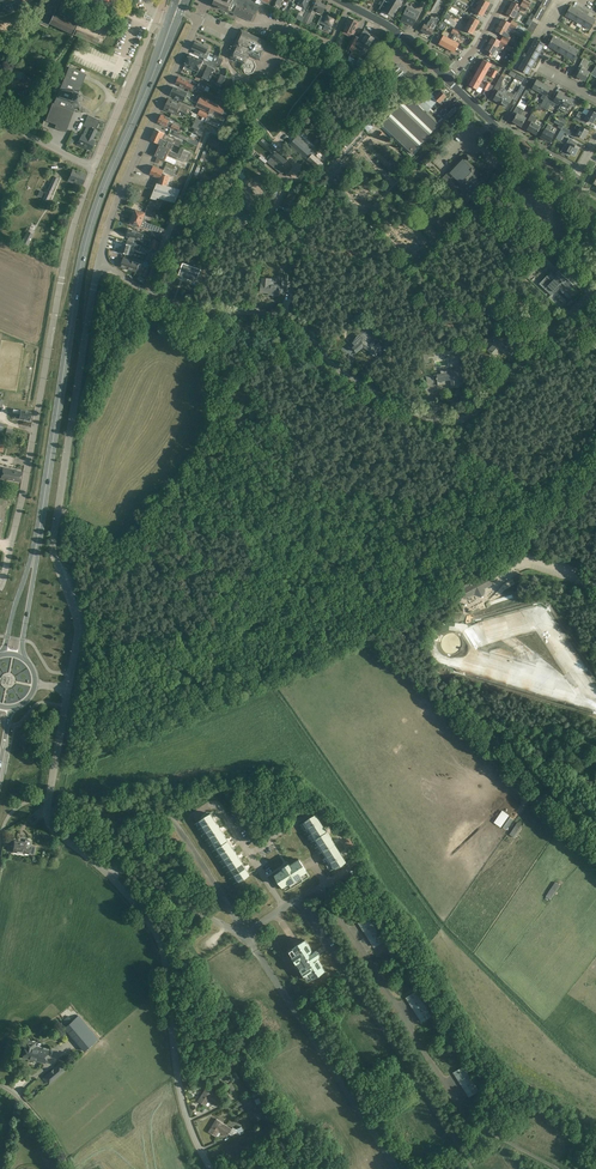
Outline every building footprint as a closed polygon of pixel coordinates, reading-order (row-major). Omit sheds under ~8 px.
[(4,1),(8,12),(16,9),(13,0),(5,0),(4,1)] [(16,9),(24,6),(22,0),(13,0),(16,9)] [(35,21),(47,27),(49,23),(72,34),(77,25),(53,14),(60,0),(45,0),(35,21)] [(251,0),(215,0),(213,3),(233,12),(234,13),(234,15),(237,16),(237,15),(252,22),(255,14),(260,5),(253,2),(253,1),(251,0)] [(288,14),(295,0),(276,0),(273,6),(274,6),(278,8),(277,9),(288,14)] [(288,14),(297,19),(302,21),(307,11),(308,9),(306,8),(310,0),(295,0),(288,14)] [(380,8),(389,14),(393,16),(400,5),(403,0),(385,0),(380,8)] [(428,10),(434,13),(441,0),(434,0),(428,10)] [(480,1),(478,5),(486,9),(489,3),(484,0),(479,0),(480,1)] [(312,6),(310,11),(314,14),(316,12),(322,15),(326,5),(317,1),(314,7),(312,6)] [(525,11),(528,6),(522,2),(520,5),(513,1),(509,7),(517,12),(517,11),(519,8),(525,11)] [(486,9),(478,5),(475,9),(473,7),(471,10),(482,16),(486,9)] [(419,12),(408,6),(406,9),(400,20),(413,26),(419,12)] [(451,6),(449,11),(456,15),(459,10),(451,6)] [(574,20),(579,10),(571,6),(565,16),(574,20)] [(517,12),(509,7),(506,14),(513,18),(514,18),(517,19),(520,13),(517,11),(517,12)] [(587,15),(579,10),(574,20),(582,25),(587,15)] [(315,15),(307,11),(302,21),(315,28),(317,24),(311,22),(315,15)] [(327,15),(326,18),(321,16),(319,22),(325,25),(323,29),(330,32),(332,28),(331,28),(335,19),(327,15)] [(468,23),(476,28),(479,21),(468,15),(467,18),(470,19),(468,23)] [(587,15),(582,25),(590,30),(595,20),(587,15)] [(421,30),(423,31),(423,33),(427,35),(429,34),(430,35),(436,25),(435,25),(438,21),(432,17),(429,22),(428,21),(426,25),(425,24),(421,30)] [(344,30),(343,33),(345,35),(346,34),(347,32),(352,34),(358,22),(350,18),(344,30)] [(524,33),(526,31),(527,29),(512,20),(510,23),(503,19),(499,25),(507,29),(509,26),(515,29),(516,28),(524,33)] [(447,24),(442,21),(439,28),(444,31),(447,24)] [(472,34),(476,28),(468,23),(465,27),(462,26),(461,28),(472,34)] [(10,24),(8,27),(21,33),(23,30),(10,24)] [(503,36),(502,38),(508,42),(511,37),(509,36),(512,32),(507,29),(499,25),(496,31),(503,36)] [(7,29),(6,32),(19,38),(20,35),(7,29)] [(361,34),(356,44),(361,47),(361,48),(365,51),(369,45),(374,38),(369,34),(370,33),(364,29),(361,34)] [(233,52),(231,56),(232,57),(235,59),(237,60),(239,61),(241,62),(244,63),(246,62),(248,58),(250,55),(253,57),(260,60),(262,57),(269,43),(267,41),(244,31),(243,30),(241,31),(238,37),(236,41),(234,45),(234,46),(232,50),(233,52)] [(452,40),(451,40),(447,48),(455,52),(459,44),(455,41),(460,32),(456,30),(454,34),(454,35),(452,40)] [(86,33),(83,39),(97,44),(99,39),(86,33)] [(358,37),(354,35),(348,46),(347,48),(352,50),(358,37)] [(439,44),(447,48),(451,40),(444,35),(439,44)] [(556,51),(562,41),(553,36),(548,46),(556,51)] [(508,42),(502,38),(501,41),(493,37),(489,43),(502,50),(504,46),(505,47),(508,42)] [(535,39),(531,46),(541,52),(545,44),(535,39)] [(556,51),(565,55),(570,46),(562,41),(556,51)] [(198,44),(195,42),(193,45),(192,47),(192,48),(192,49),(200,53),(200,52),(201,53),(200,56),(206,59),(209,52),(207,51),(209,46),(204,44),(203,45),(199,42),(198,44)] [(502,50),(489,43),(486,49),(489,51),(488,54),(496,59),(498,54),(502,57),(505,52),(502,50)] [(342,47),(339,44),(335,47),(334,45),(332,51),(338,54),(340,53),(338,50),(342,47)] [(527,54),(537,59),(541,52),(531,46),(527,54)] [(570,46),(565,55),(573,60),(578,50),(570,46)] [(525,57),(523,61),(533,66),(537,59),(527,54),(526,55),(525,53),(523,56),(525,57)] [(215,63),(212,61),(207,59),(203,61),(189,54),(184,65),(198,72),(197,74),(209,80),(217,64),(215,63)] [(218,57),(215,63),(217,64),(221,65),(223,59),(219,57),(218,57)] [(590,61),(584,58),(581,64),(583,66),(582,68),(582,67),(577,76),(585,81),(590,72),(585,69),(590,61)] [(484,59),(480,66),(488,70),(490,67),(490,66),(491,63),(484,59)] [(532,66),(523,61),(519,69),(528,74),(532,66)] [(399,64),(398,64),(394,68),(394,70),(395,71),(396,73),(397,74),(398,75),(400,76),(401,77),(403,77),(407,74),(407,72),(406,70),(405,68),(404,67),(403,66),(401,65),(399,64)] [(69,66),(54,103),(74,110),(74,107),(79,107),(79,101),(80,100),(81,100),(81,99),(81,98),(82,97),(81,96),(81,95),(81,94),(80,94),(80,93),(79,93),(78,93),(86,74),(69,66)] [(488,70),(480,66),(477,72),(484,76),(488,70)] [(487,78),(484,76),(477,72),(473,79),(481,83),(481,82),(482,79),(485,81),(487,78)] [(220,73),(215,83),(222,86),(227,77),(220,73)] [(517,74),(514,81),(523,86),(527,79),(517,74)] [(494,99),(501,103),(507,91),(501,87),(502,84),(501,83),(505,77),(501,75),(494,88),(498,91),(494,99)] [(188,81),(179,77),(178,78),(178,77),(177,80),(176,83),(185,88),(193,91),(195,86),(188,83),(188,81)] [(491,90),(492,89),(484,85),(485,84),(481,82),(481,83),(473,79),(470,85),(477,89),(479,86),(483,88),(482,88),(485,89),(483,93),(485,95),(483,98),(486,99),(491,90)] [(535,90),(539,92),(544,84),(537,80),(530,92),(533,94),(535,90)] [(207,85),(199,82),(197,87),(205,90),(207,85)] [(540,106),(544,108),(551,97),(547,95),(551,87),(547,86),(548,85),(547,84),(545,83),(544,84),(539,92),(543,94),(541,98),(544,100),(540,106)] [(507,91),(501,103),(508,107),(512,98),(517,101),(524,88),(521,86),(517,92),(516,91),(514,95),(507,91)] [(210,112),(209,113),(206,121),(220,128),(225,119),(223,118),(228,108),(226,107),(201,96),(198,103),(189,99),(190,97),(186,95),(187,93),(174,87),(171,94),(184,100),(183,101),(196,107),(196,106),(210,112)] [(529,91),(526,89),(521,98),(525,100),(529,94),(529,93),(529,91)] [(427,98),(434,104),(437,101),(440,103),(447,96),(441,90),(435,96),(432,94),(427,98)] [(555,99),(551,97),(544,108),(547,110),(551,103),(552,104),(555,106),(557,102),(561,104),(566,96),(559,92),(555,99)] [(428,111),(434,104),(427,98),(419,105),(409,95),(381,124),(379,126),(412,157),(443,125),(440,122),(428,111)] [(573,100),(566,96),(561,104),(559,108),(568,113),(573,105),(570,104),(573,100)] [(169,98),(167,103),(169,104),(168,105),(171,107),(172,105),(175,107),(175,108),(186,113),(189,108),(169,98)] [(66,132),(74,110),(54,103),(52,102),(46,120),(56,124),(54,128),(66,132)] [(167,103),(164,109),(177,115),(177,114),(177,113),(183,116),(184,112),(175,108),(175,107),(172,105),(171,107),(168,105),(169,104),(167,103)] [(524,110),(517,106),(513,113),(517,115),(513,121),(521,126),(526,118),(521,115),(524,110)] [(203,120),(206,121),(209,113),(200,109),(198,114),(205,117),(203,120)] [(590,110),(587,116),(579,111),(575,119),(585,125),(588,121),(592,123),(595,116),(595,113),(590,110)] [(100,120),(88,114),(83,125),(86,127),(83,134),(82,134),(77,143),(90,150),(95,140),(92,139),(97,130),(96,129),(100,120)] [(175,130),(178,132),(178,131),(180,128),(173,124),(175,121),(162,114),(158,122),(163,124),(163,125),(166,126),(167,126),(174,130),(175,130)] [(537,118),(531,115),(528,121),(531,123),(527,129),(536,134),(541,127),(535,123),(537,118)] [(192,127),(194,128),(203,132),(206,124),(203,123),(204,121),(197,118),(192,127)] [(374,126),(367,119),(361,124),(368,132),(374,126)] [(552,126),(548,124),(546,129),(545,129),(541,137),(550,142),(554,134),(549,131),(552,126)] [(576,124),(574,128),(579,130),(577,134),(576,134),(584,139),(588,130),(581,126),(581,127),(576,124)] [(576,134),(563,126),(562,129),(561,130),(574,137),(576,134)] [(155,129),(152,134),(173,144),(180,147),(182,142),(175,138),(165,133),(155,129)] [(178,132),(175,130),(173,134),(188,141),(188,140),(196,144),(198,145),(199,142),(189,137),(178,132)] [(165,161),(173,144),(152,134),(150,140),(157,143),(157,144),(158,146),(159,147),(158,149),(155,156),(165,161)] [(295,139),(290,144),(306,157),(310,152),(313,149),(314,149),(298,135),(295,139)] [(577,143),(570,138),(566,146),(565,145),(561,152),(565,154),(567,151),(574,155),(579,148),(575,146),(577,143)] [(181,155),(179,159),(187,163),(188,163),(188,162),(193,152),(184,148),(181,155)] [(208,164),(210,151),(203,150),(200,162),(208,164)] [(310,152),(306,157),(308,159),(318,169),(323,164),(310,152)] [(270,161),(269,162),(282,174),(285,170),(286,169),(282,165),(286,161),(277,153),(272,158),(272,157),(269,160),(270,161)] [(470,159),(466,155),(464,158),(463,156),(443,178),(456,191),(459,188),(466,196),(461,201),(465,205),(477,193),(473,189),(479,184),(475,180),(481,174),(468,161),(470,159)] [(153,166),(150,174),(151,175),(160,179),(159,183),(167,185),(170,175),(173,177),(173,176),(175,171),(165,167),(164,169),(154,165),(153,166)] [(86,174),(72,169),(68,181),(73,182),(73,181),(82,184),(86,174)] [(53,176),(42,199),(48,202),(59,179),(53,176)] [(181,189),(172,187),(159,183),(157,182),(150,198),(157,200),(157,197),(175,202),(181,189)] [(298,191),(290,186),(287,192),(281,204),(289,208),(298,191)] [(243,192),(239,187),(232,193),(248,211),(235,221),(241,228),(261,211),(255,205),(250,200),(256,195),(249,187),(243,192)] [(161,204),(151,199),(148,205),(159,210),(161,204)] [(133,216),(142,220),(143,218),(149,221),(150,218),(144,215),(145,213),(135,210),(133,216)] [(133,216),(131,223),(136,225),(135,226),(139,227),(140,226),(144,228),(144,227),(162,233),(163,228),(161,227),(158,226),(146,222),(146,221),(144,220),(144,221),(142,220),(133,216)] [(128,233),(126,236),(136,239),(142,240),(143,234),(138,233),(138,232),(129,229),(128,230),(127,230),(127,232),(128,233)] [(34,234),(27,231),(22,243),(29,246),(34,234)] [(153,238),(153,239),(160,242),(160,241),(162,237),(152,232),(152,233),(151,233),(149,235),(150,236),(153,238)] [(160,242),(153,239),(152,241),(153,242),(151,247),(157,249),(158,244),(159,244),(160,242)] [(136,243),(127,240),(126,244),(123,243),(120,252),(128,254),(131,245),(135,247),(134,249),(140,251),(141,246),(136,244),(136,243)] [(123,258),(121,267),(125,268),(125,269),(128,270),(128,269),(133,271),(137,272),(138,269),(139,269),(142,264),(139,263),(140,260),(136,259),(135,261),(123,258)] [(562,262),(559,266),(564,271),(567,267),(562,262)] [(181,267),(179,273),(180,273),(188,276),(188,277),(196,280),(196,281),(201,269),(200,269),(183,263),(181,267)] [(574,285),(558,270),(554,275),(556,277),(552,281),(547,276),(539,284),(550,294),(553,291),(555,292),(559,288),(559,287),(563,283),(569,289),(574,285)] [(261,283),(260,292),(271,293),(271,294),(273,295),(272,295),(273,296),(277,296),(278,296),(278,295),(279,295),(280,291),(280,288),(284,289),(284,291),(290,292),(291,281),(285,281),(284,286),(282,286),(280,286),(280,285),(274,284),(274,282),(273,279),(271,278),(263,278),(262,283),(261,283)] [(363,334),(362,334),(360,334),(359,334),(358,335),(353,342),(355,346),(353,348),(357,352),(363,346),(372,352),(371,353),(376,356),(382,346),(377,344),(375,347),(365,341),(366,340),(366,339),(366,337),(365,336),(364,335),(363,334)] [(511,349),(496,340),(492,344),(493,345),(488,351),(494,356),(500,349),(508,354),(511,349)] [(460,371),(459,368),(441,371),(442,374),(437,375),(437,377),(437,379),(438,379),(438,381),(437,381),(438,385),(446,384),(445,379),(445,380),(445,378),(451,377),(452,388),(462,386),(461,377),(460,371)] [(13,408),(12,412),(20,413),(19,418),(29,420),(29,419),(31,419),(31,416),(30,415),(31,412),(25,411),(13,408)] [(0,467),(0,477),(1,477),(19,481),(21,472),(3,468),(0,467)] [(483,575),(465,585),(461,587),(463,589),(461,591),(465,598),(475,592),(476,595),(480,596),(482,595),(483,591),(482,589),(490,585),(486,577),(485,578),(483,575)] [(195,824),(228,875),(233,884),(245,876),(249,874),(210,813),(198,822),(195,824)] [(315,815),(300,825),(302,827),(302,828),(305,833),(306,834),(309,839),(310,840),(313,844),(313,846),(316,850),(317,851),(318,852),(322,860),(324,862),(324,863),(327,867),(328,869),(330,871),(345,861),(346,861),(343,858),(344,857),(342,855),(342,854),(342,855),(340,852),(336,846),(335,843),(334,843),(333,841),(329,834),(327,832),(328,832),(327,831),(327,832),(326,829),(321,823),(320,820),(318,818),(316,815),(315,815)] [(514,819),(508,816),(501,826),(506,829),(514,819)] [(523,826),(517,822),(509,834),(515,838),(523,826)] [(15,841),(13,851),(25,853),(25,852),(29,853),(34,854),(35,847),(30,846),(31,841),(26,840),(26,842),(19,841),(19,842),(15,841)] [(279,872),(276,874),(286,890),(309,875),(306,870),(301,863),(301,862),(299,859),(295,862),(290,865),(289,863),(287,864),(285,865),(285,866),(284,866),(284,867),(285,868),(280,872),(279,872)] [(561,886),(555,882),(548,892),(546,896),(551,900),(561,886)] [(383,941),(368,916),(358,922),(373,947),(383,941)] [(292,949),(289,951),(308,980),(324,969),(316,957),(320,955),(319,954),(318,951),(317,951),(316,950),(313,952),(305,940),(303,941),(301,943),(295,947),(292,948),(293,948),(292,949)] [(431,1016),(415,991),(406,997),(421,1022),(431,1016)] [(72,1020),(68,1016),(62,1021),(65,1025),(72,1020)] [(98,1039),(78,1016),(64,1028),(84,1051),(98,1039)] [(35,1042),(25,1040),(24,1045),(25,1046),(22,1057),(45,1062),(48,1050),(34,1047),(35,1042)] [(64,1070),(60,1064),(44,1077),(49,1083),(64,1070)] [(479,1091),(463,1066),(453,1072),(469,1097),(479,1091)] [(206,1088),(198,1101),(205,1106),(209,1100),(211,1102),(213,1100),(218,1103),(216,1105),(217,1105),(221,1098),(213,1093),(206,1088)] [(258,1094),(253,1096),(256,1104),(261,1102),(258,1094)] [(232,1103),(230,1098),(226,1100),(227,1101),(220,1105),(222,1108),(232,1103)] [(243,1099),(237,1103),(241,1112),(248,1109),(243,1099)] [(262,1119),(257,1110),(253,1113),(258,1121),(262,1119)] [(224,1124),(217,1119),(209,1132),(216,1136),(219,1132),(227,1137),(232,1129),(224,1124)] [(238,1131),(232,1135),(234,1138),(245,1132),(241,1126),(237,1128),(238,1131)]
